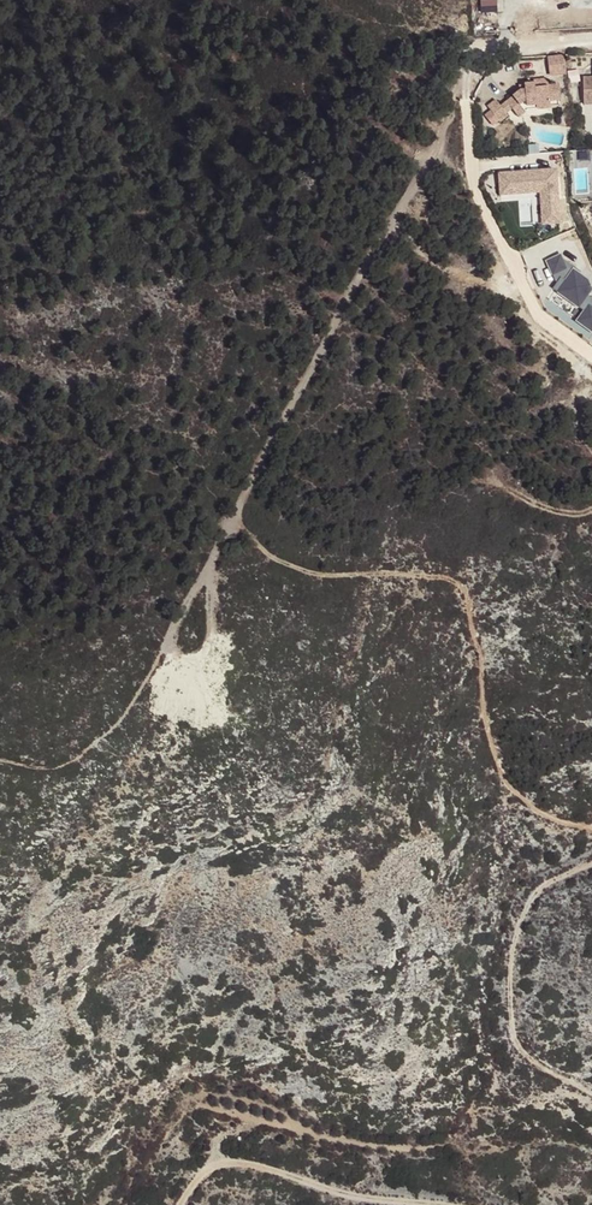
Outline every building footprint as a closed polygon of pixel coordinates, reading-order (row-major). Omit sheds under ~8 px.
[(482,12),(497,12),(497,0),(491,0),(481,0),(482,12)] [(551,76),(568,75),(567,56),(550,57),(551,76)] [(583,78),(584,105),(591,104),(591,78),(583,78)] [(560,85),(549,86),(549,80),(534,81),(534,84),(525,85),(526,91),(521,91),(507,102),(513,109),(519,104),(520,105),(527,100),(527,107),(537,106),(537,110),(551,108),(550,101),(559,100),(561,100),(560,85)] [(501,107),(496,100),(488,107),(500,122),(508,116),(506,113),(501,107)] [(527,107),(527,100),(520,105),(519,104),(513,109),(519,117),(528,111),(537,110),(537,106),(527,107)] [(513,109),(507,102),(501,107),(506,113),(513,109)] [(566,170),(501,172),(502,195),(544,194),(545,224),(567,223),(566,170)] [(591,330),(591,280),(557,255),(547,268),(562,279),(555,288),(586,311),(579,321),(591,330)]
